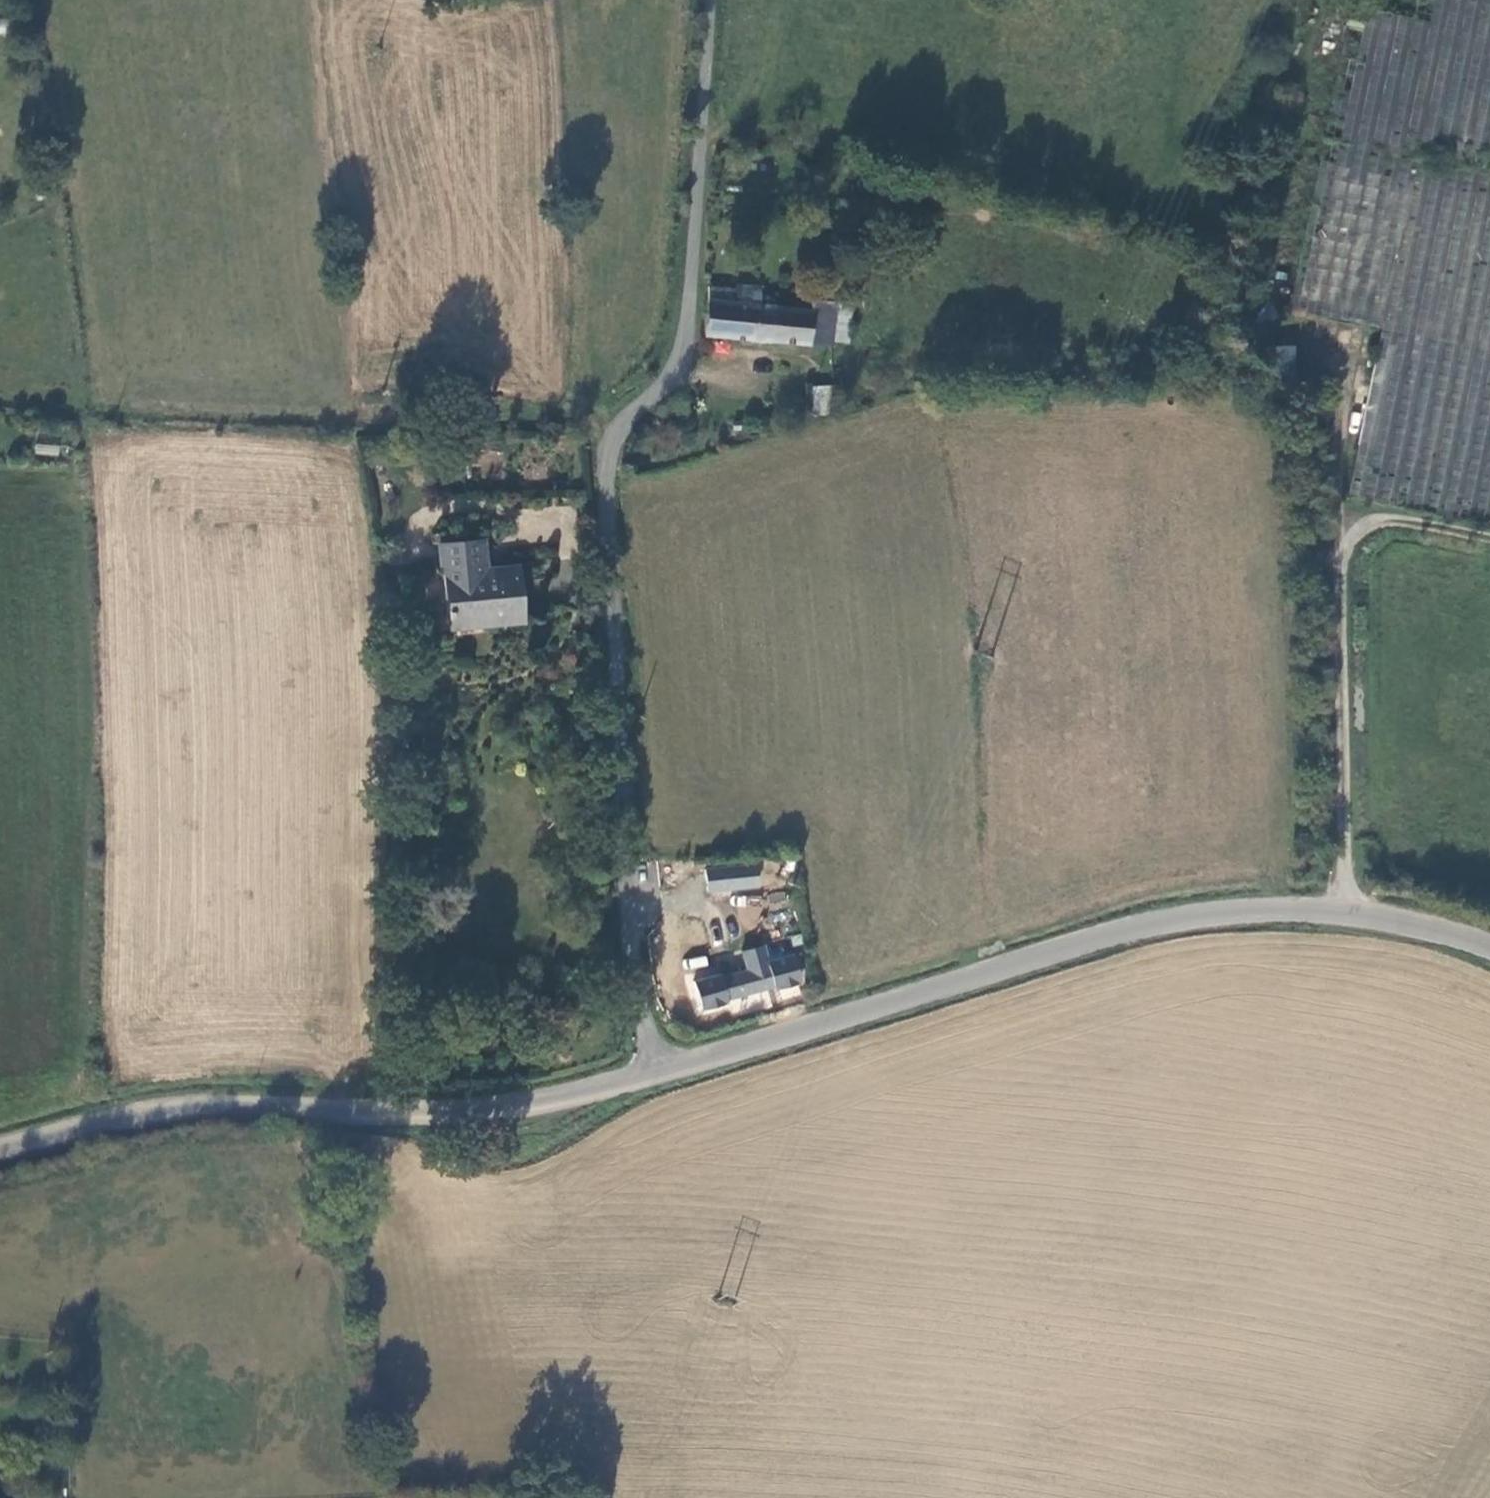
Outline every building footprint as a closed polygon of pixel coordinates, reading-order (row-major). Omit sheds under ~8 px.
[(1427,23),(1369,9),(1338,137),(1359,143),(1372,92),(1389,96),(1396,69),(1415,74),(1427,23)] [(703,289),(698,333),(826,344),(827,340),(830,302),(830,300),(806,299),(805,308),(753,303),(755,283),(731,282),(730,291),(703,289)] [(845,303),(830,302),(827,340),(841,341),(845,303)] [(1277,346),(1278,361),(1294,360),(1294,345),(1277,346)] [(829,414),(829,385),(812,385),(811,414),(829,414)] [(433,542),(441,625),(517,618),(512,566),(479,571),(476,538),(433,542)] [(761,888),(759,861),(705,865),(707,893),(761,888)] [(760,963),(756,945),(735,951),(740,969),(715,976),(721,998),(769,985),(770,987),(792,982),(787,956),(760,963)]
